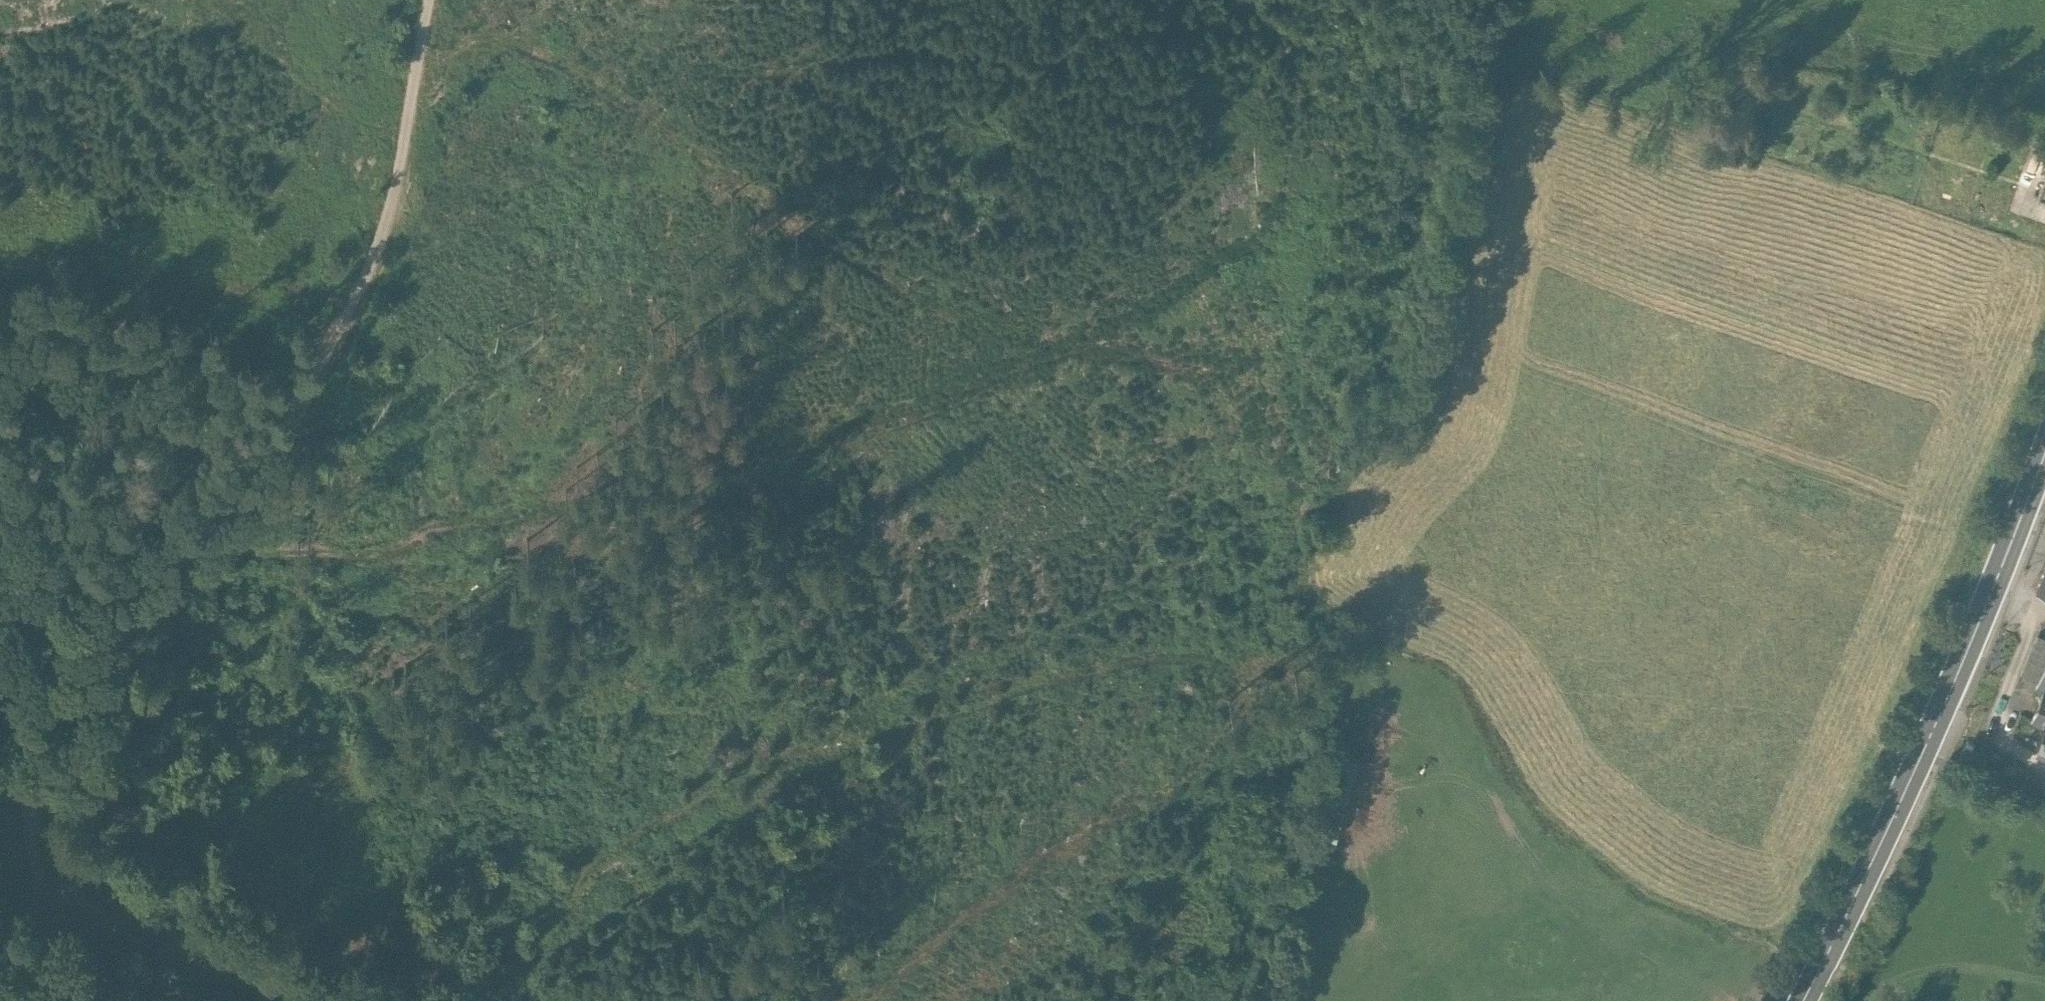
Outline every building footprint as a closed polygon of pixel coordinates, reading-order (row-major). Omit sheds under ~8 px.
[(2036,590),(2044,594),(2044,567),(2036,590)] [(2038,635),(2021,677),(2043,686),(2030,719),(2042,724),(2034,743),(2044,747),(2044,638),(2038,635)]
